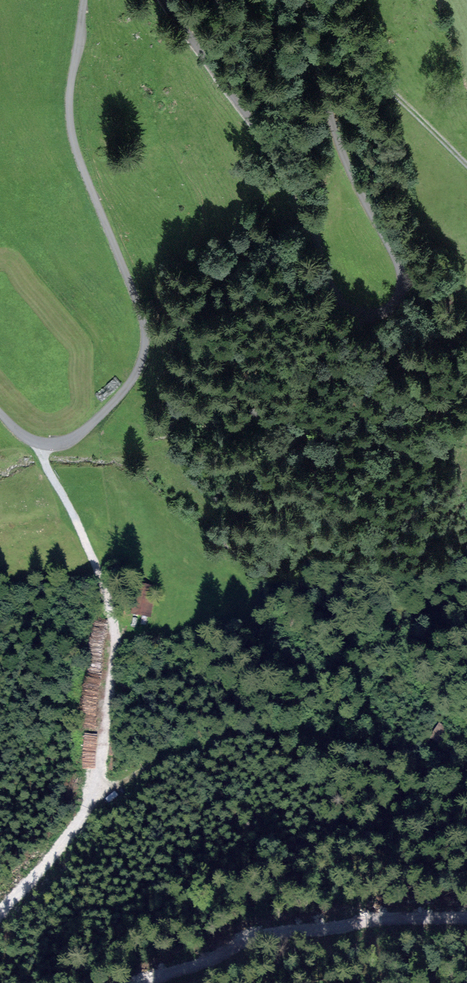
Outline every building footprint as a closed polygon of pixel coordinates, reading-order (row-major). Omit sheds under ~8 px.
[(155,587),(134,584),(129,615),(150,618),(155,587)]
